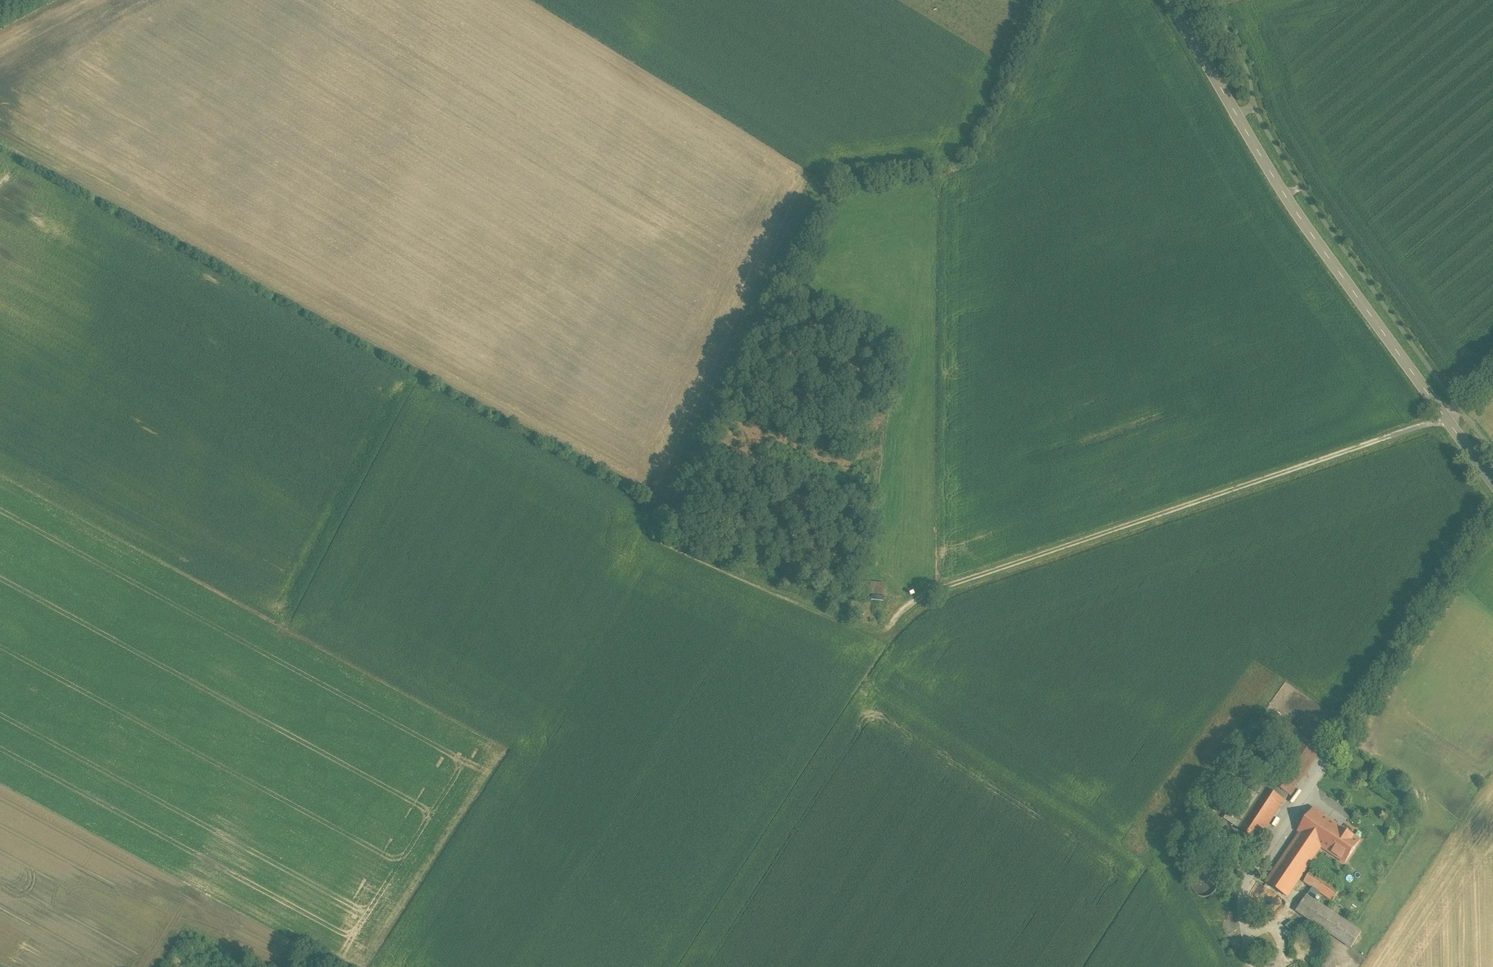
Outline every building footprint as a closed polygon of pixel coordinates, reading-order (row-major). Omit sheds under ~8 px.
[(1292,795),(1322,750),(1289,728),(1259,772),(1292,795)] [(1258,840),(1285,801),(1253,779),(1226,818),(1258,840)] [(1365,840),(1320,809),(1270,882),(1293,897),(1325,850),(1348,866),(1365,840)] [(1365,932),(1309,896),(1299,913),(1355,948),(1365,932)]
